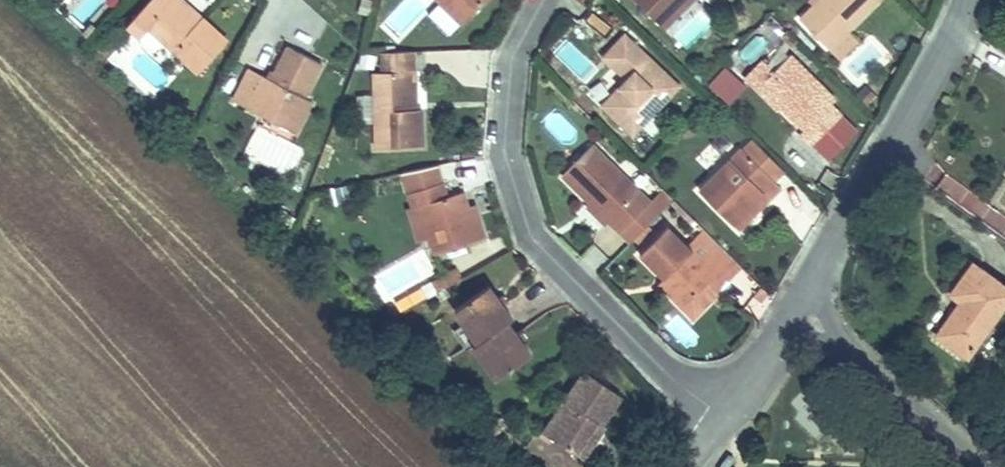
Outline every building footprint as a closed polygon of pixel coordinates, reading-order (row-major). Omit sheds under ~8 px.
[(190,71),(220,39),(196,16),(190,23),(166,1),(166,0),(142,0),(139,4),(123,22),(136,33),(141,27),(190,71)] [(166,1),(190,23),(196,16),(178,0),(166,0),(166,1)] [(452,19),(469,0),(432,0),(452,19)] [(691,0),(640,0),(667,25),(691,0)] [(834,45),(881,0),(819,0),(804,14),(834,45)] [(411,39),(424,25),(399,2),(386,16),(411,39)] [(570,78),(597,105),(642,58),(590,10),(571,30),(595,52),(570,78)] [(405,48),(371,50),(372,75),(365,75),(369,151),(414,149),(412,110),(401,110),(399,72),(406,72),(405,48)] [(749,68),(760,80),(782,58),(771,48),(749,68)] [(222,107),(251,121),(256,109),(290,125),(300,103),(292,99),(309,64),(276,49),(261,79),(240,69),(222,107)] [(839,94),(791,49),(782,58),(760,80),(806,123),(802,127),(818,143),(847,113),(833,100),(839,94)] [(706,91),(732,107),(746,85),(719,69),(706,91)] [(256,109),(251,121),(285,137),(290,125),(256,109)] [(784,164),(751,131),(737,145),(771,177),(784,164)] [(590,145),(557,180),(613,234),(646,200),(590,145)] [(737,145),(697,188),(726,216),(756,185),(767,195),(778,183),(771,177),(737,145)] [(393,170),(398,189),(437,177),(434,160),(393,170)] [(437,177),(398,189),(403,206),(413,202),(424,236),(429,252),(481,235),(473,213),(465,215),(463,208),(458,190),(443,195),(437,177)] [(756,185),(726,216),(737,226),(767,195),(756,185)] [(646,200),(613,234),(626,247),(657,214),(671,200),(663,192),(658,188),(646,200)] [(403,206),(399,208),(408,240),(424,236),(413,202),(403,206)] [(471,206),(463,208),(465,215),(473,213),(471,206)] [(682,246),(665,230),(638,257),(665,282),(660,288),(681,307),(702,284),(714,294),(730,276),(708,256),(718,246),(700,228),(682,246)] [(718,246),(708,256),(730,276),(739,266),(718,246)] [(427,284),(433,294),(456,282),(449,271),(427,284)] [(972,370),(1004,323),(1004,300),(974,279),(953,310),(961,316),(940,347),(972,370)] [(511,319),(494,290),(455,312),(494,380),(527,360),(505,323),(511,319)] [(579,370),(533,420),(552,438),(577,410),(582,415),(604,391),(579,370)] [(577,410),(552,438),(562,446),(586,419),(577,410)] [(509,418),(504,414),(492,427),(497,431),(509,418)]
